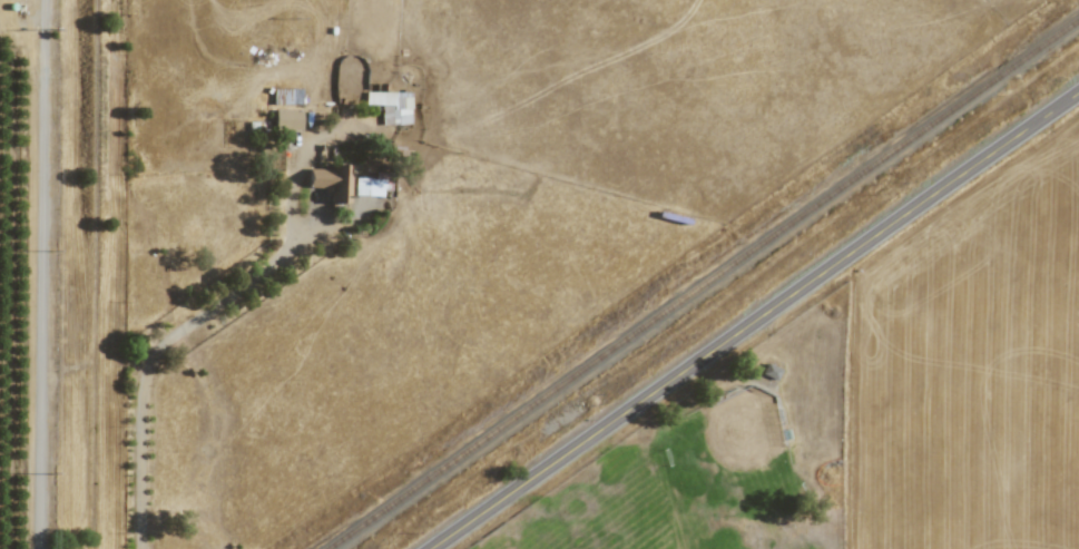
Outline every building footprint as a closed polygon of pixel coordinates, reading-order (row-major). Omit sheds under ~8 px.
[(410,93),(365,93),(365,105),(381,105),(381,124),(410,124),(410,93)] [(274,130),(301,131),(301,110),(274,109),(274,130)] [(350,203),(350,167),(308,166),(308,189),(330,189),(329,202),(350,203)] [(354,195),(382,196),(383,179),(354,178),(354,195)] [(761,373),(775,380),(780,369),(766,362),(761,373)]
